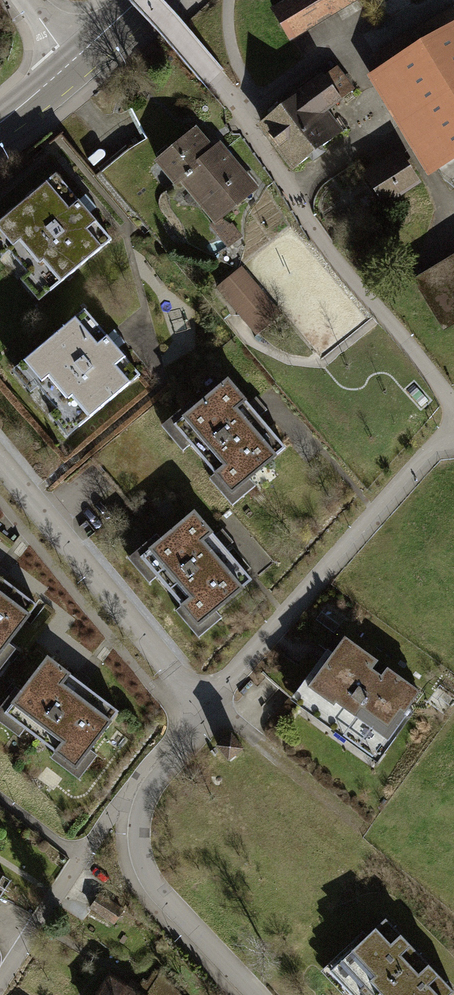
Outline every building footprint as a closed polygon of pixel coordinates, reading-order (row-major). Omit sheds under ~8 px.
[(274,11),(291,37),(352,0),(292,0),(274,11)] [(377,57),(441,164),(453,156),(453,14),(452,11),(377,57)] [(335,70),(321,81),(336,100),(350,90),(335,70)] [(324,110),(336,100),(321,81),(319,78),(262,121),(296,166),(341,132),(324,110)] [(194,130),(158,161),(176,182),(180,179),(215,221),(248,193),(194,130)] [(400,157),(370,177),(385,200),(415,180),(400,157)] [(0,220),(0,233),(12,247),(7,251),(27,274),(31,270),(48,290),(109,239),(54,174),(0,220)] [(232,247),(244,236),(229,220),(217,231),(232,247)] [(418,281),(443,324),(453,317),(453,259),(418,281)] [(240,268),(217,287),(257,333),(279,315),(240,268)] [(83,310),(23,361),(40,382),(36,386),(55,408),(59,405),(77,426),(138,374),(83,310)] [(227,379),(173,424),(230,491),(284,446),(227,379)] [(193,511),(139,556),(197,624),(251,579),(193,511)] [(0,578),(0,651),(34,604),(0,578)] [(324,648),(288,700),(376,762),(412,710),(407,707),(419,690),(386,667),(380,676),(370,668),(376,660),(344,637),(332,653),(324,648)] [(117,710),(46,656),(2,713),(75,766),(117,710)] [(227,735),(213,746),(223,760),(237,749),(227,735)] [(121,910),(97,893),(88,906),(112,923),(121,910)] [(334,965),(346,979),(347,987),(354,994),(449,994),(453,991),(385,917),(367,934),(362,930),(348,942),(353,947),(334,965)] [(127,985),(143,994),(178,994),(160,975),(153,972),(143,987),(131,979),(127,985)] [(127,985),(109,973),(94,994),(143,994),(127,985)]
